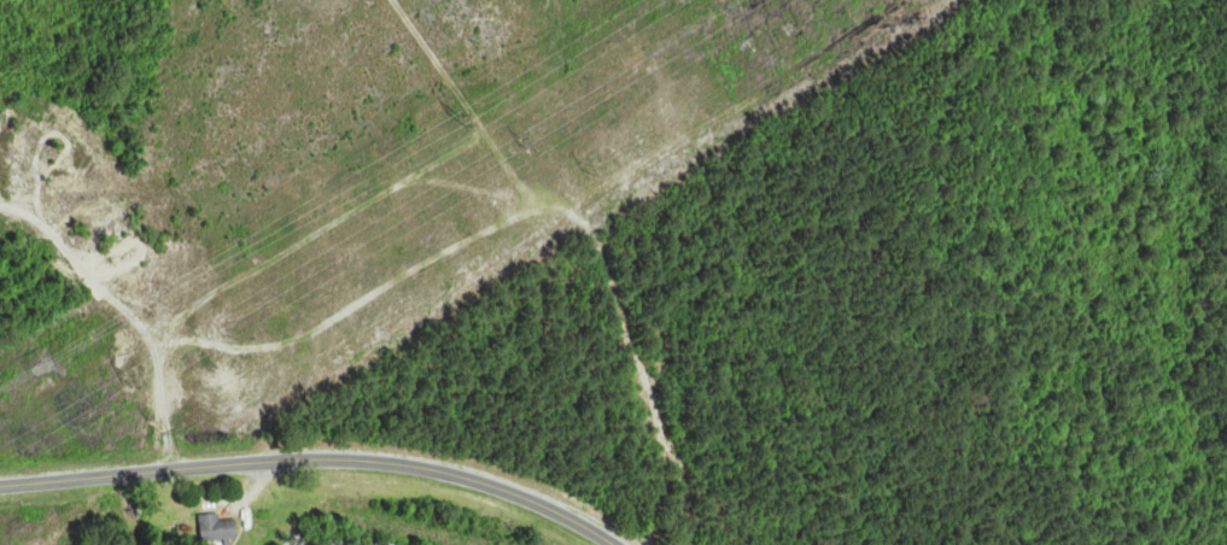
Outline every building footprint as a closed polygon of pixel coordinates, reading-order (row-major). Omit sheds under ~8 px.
[(199,519),(201,544),(208,544),(239,543),(237,516),(199,519)]
